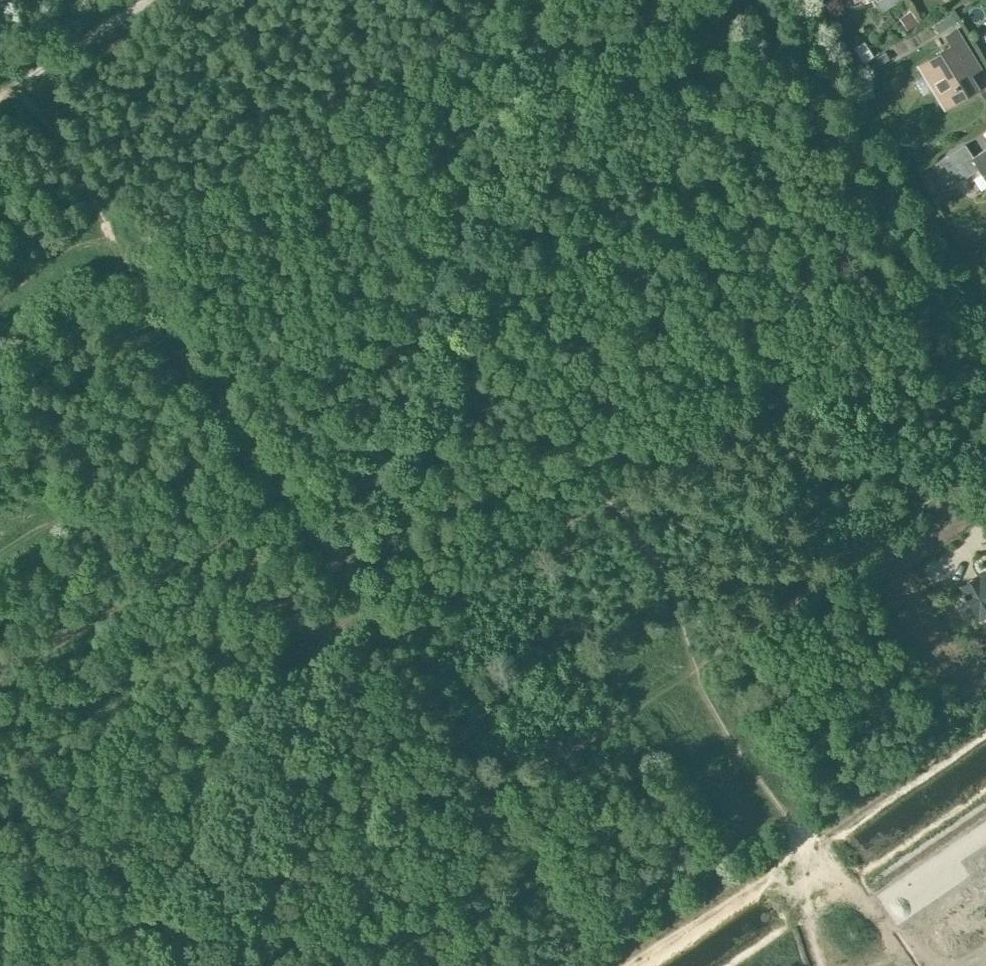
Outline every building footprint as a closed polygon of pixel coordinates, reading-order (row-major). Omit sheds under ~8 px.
[(883,10),(899,0),(876,0),(883,10)] [(898,18),(907,31),(919,23),(910,10),(898,18)] [(965,68),(976,61),(956,29),(944,36),(950,45),(918,65),(944,108),(977,88),(965,68)] [(879,65),(889,58),(885,52),(875,58),(879,65)] [(973,156),(965,144),(940,160),(956,183),(979,168),(985,179),(985,148),(973,156)] [(960,586),(978,618),(985,613),(985,572),(960,586)]
